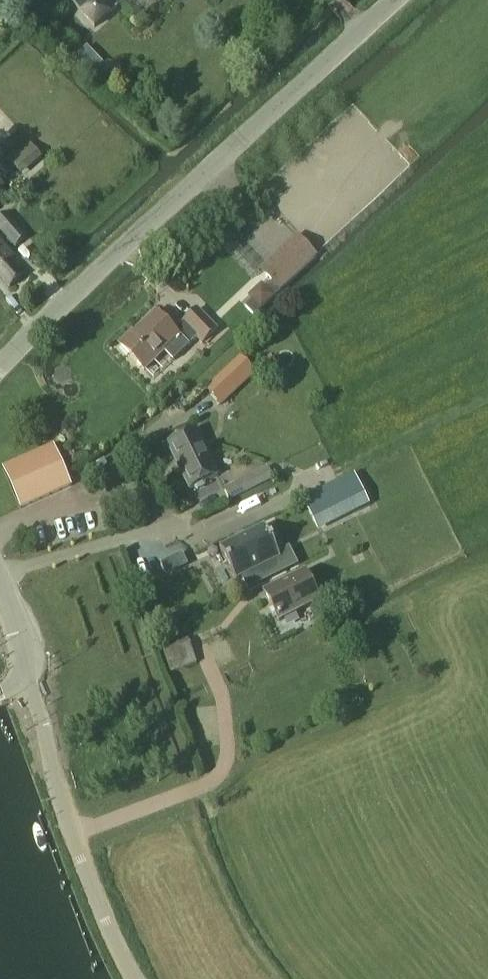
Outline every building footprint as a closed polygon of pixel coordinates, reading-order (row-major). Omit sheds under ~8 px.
[(95,28),(110,14),(98,1),(100,0),(69,0),(95,28)] [(89,70),(82,77),(89,83),(97,76),(89,70)] [(41,159),(37,155),(29,145),(10,161),(22,176),(41,159)] [(15,249),(27,238),(6,214),(0,219),(0,232),(15,249)] [(10,289),(28,273),(0,241),(0,278),(10,289)] [(309,247),(271,283),(280,293),(318,257),(309,247)] [(252,302),(245,308),(254,317),(280,293),(271,283),(266,288),(263,285),(248,298),(252,302)] [(173,361),(189,347),(198,338),(203,345),(218,331),(198,308),(183,322),(184,323),(175,332),(156,313),(133,334),(132,333),(119,345),(145,372),(165,352),(173,361)] [(240,358),(205,391),(220,407),(255,375),(240,358)] [(205,487),(205,483),(219,476),(197,431),(168,446),(190,490),(194,488),(198,490),(205,487)] [(54,446),(43,451),(52,471),(63,466),(54,446)] [(43,451),(33,455),(42,476),(52,471),(43,451)] [(33,455),(23,460),(32,480),(42,476),(33,455)] [(23,460),(14,464),(23,484),(32,480),(23,460)] [(3,469),(12,489),(23,484),(14,464),(3,469)] [(63,466),(52,471),(61,492),(72,487),(63,466)] [(230,502),(274,481),(268,468),(224,489),(230,502)] [(52,471),(42,476),(51,496),(61,492),(52,471)] [(318,532),(371,505),(356,474),(303,501),(318,532)] [(42,476),(32,480),(41,500),(51,496),(42,476)] [(32,480),(23,484),(32,505),(41,500),(32,480)] [(23,484),(12,489),(21,509),(32,505),(23,484)] [(266,528),(221,550),(234,577),(241,574),(249,590),(297,566),(290,550),(279,555),(268,532),(266,528)] [(305,575),(265,594),(279,621),(318,602),(305,575)] [(189,641),(163,650),(171,674),(197,665),(189,641)]
